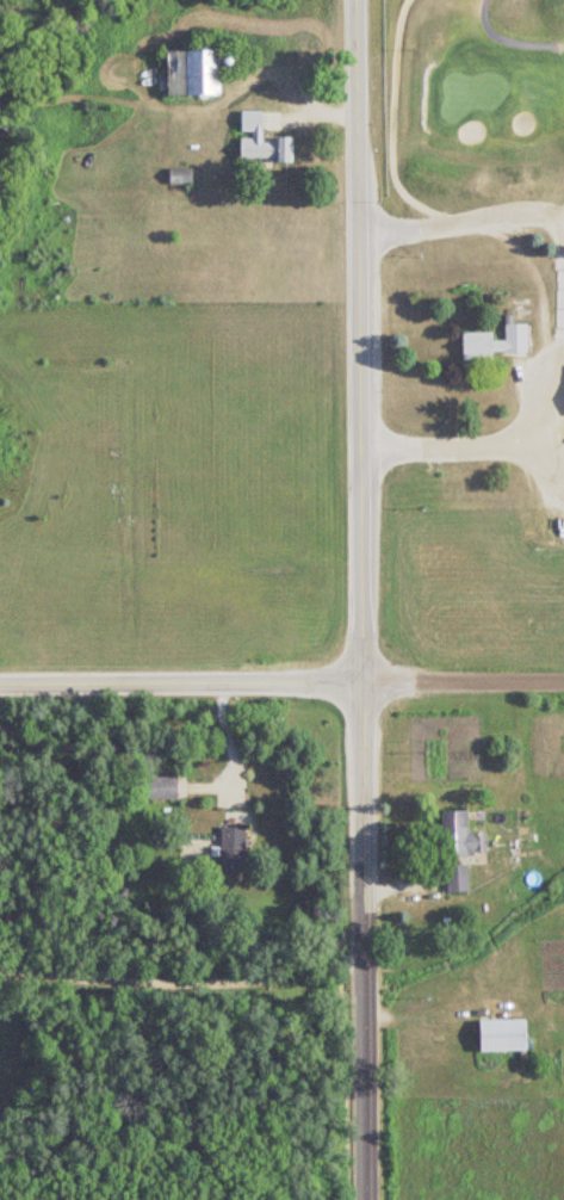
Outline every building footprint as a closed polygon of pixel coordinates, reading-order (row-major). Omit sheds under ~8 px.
[(169,52),(169,97),(222,97),(222,52),(169,52)] [(242,161),(294,161),(295,140),(264,140),(264,112),(243,112),(242,161)] [(193,169),(171,169),(171,184),(193,184),(193,169)] [(495,361),(495,354),(529,354),(529,326),(506,326),(506,341),(494,341),(494,334),(464,334),(464,361),(495,361)] [(150,799),(178,799),(178,776),(150,776),(150,799)] [(470,810),(445,811),(448,891),(470,891),(469,854),(488,854),(487,833),(470,833),(470,810)] [(246,827),(222,827),(222,871),(246,871),(246,827)] [(527,1019),(482,1019),(482,1051),(527,1051),(527,1019)]
